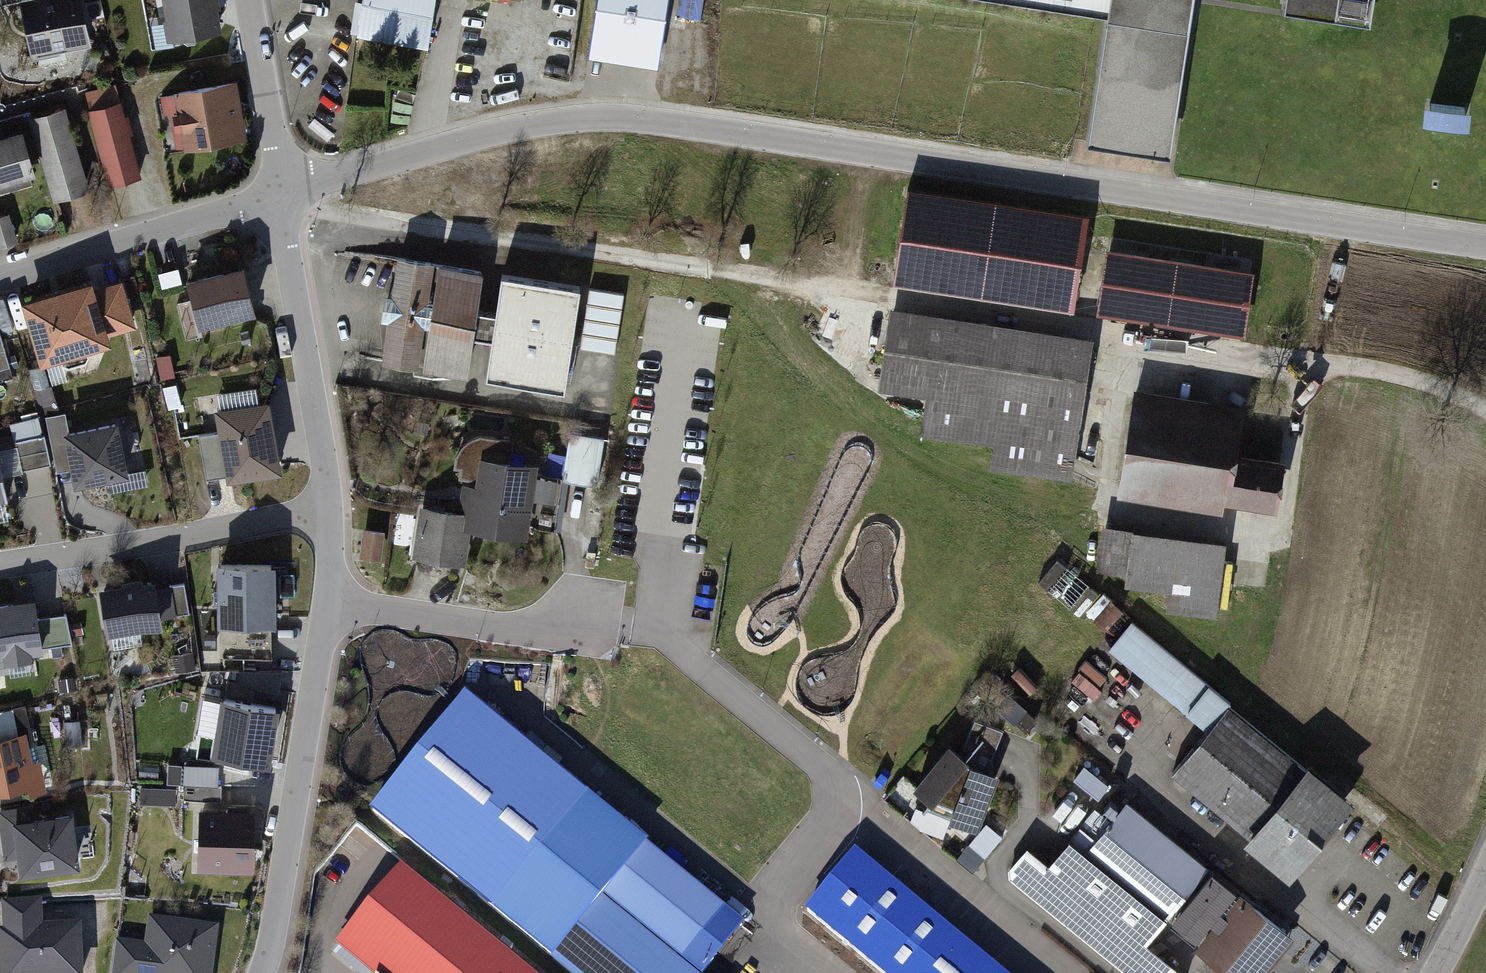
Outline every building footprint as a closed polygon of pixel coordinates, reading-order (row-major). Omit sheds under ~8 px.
[(39,51),(94,40),(86,0),(29,0),(39,51)] [(171,36),(219,28),(215,0),(165,0),(171,36)] [(359,34),(437,46),(444,0),(364,0),(359,34)] [(589,59),(659,70),(670,0),(598,0),(589,59)] [(705,0),(683,0),(682,12),(703,14),(705,0)] [(1100,13),(1081,137),(1165,149),(1188,0),(1014,0),(1100,13)] [(1288,12),(1367,24),(1370,0),(1289,0),(1288,12)] [(242,80),(182,90),(191,141),(250,132),(242,80)] [(120,81),(88,91),(116,178),(147,168),(120,81)] [(1472,120),(1474,83),(1430,82),(1428,118),(1472,120)] [(34,117),(57,192),(96,180),(73,105),(34,117)] [(30,131),(0,140),(0,182),(42,170),(30,131)] [(1088,215),(908,188),(893,284),(1073,312),(1088,215)] [(0,216),(0,247),(0,248),(25,241),(17,212),(0,216)] [(1257,270),(1109,249),(1100,307),(1249,328),(1257,270)] [(504,275),(499,310),(484,308),(490,266),(405,254),(390,356),(476,368),(482,330),(496,332),(490,373),(573,384),(577,355),(610,360),(619,292),(504,275)] [(242,270),(188,283),(199,325),(253,311),(242,270)] [(91,277),(21,299),(41,361),(111,339),(110,333),(137,325),(123,278),(94,287),(91,277)] [(1094,337),(894,308),(884,373),(931,380),(925,419),(998,430),(995,453),(1075,465),(1094,337)] [(12,374),(0,332),(0,377),(12,374)] [(1245,405),(1137,390),(1124,482),(1231,496),(1232,490),(1285,498),(1290,456),(1239,449),(1245,405)] [(264,404),(219,413),(231,475),(276,467),(264,404)] [(67,410),(45,415),(57,470),(73,467),(76,482),(130,471),(118,418),(71,428),(67,410)] [(616,438),(579,432),(571,479),(608,485),(616,438)] [(44,433),(15,439),(22,470),(50,464),(44,433)] [(469,509),(429,504),(423,550),(473,556),(477,521),(540,529),(548,463),(497,457),(493,487),(472,484),(469,509)] [(393,529),(371,526),(367,554),(389,557),(393,529)] [(1227,542),(1111,528),(1106,565),(1138,569),(1136,582),(1173,587),(1171,603),(1219,609),(1227,542)] [(277,558),(217,559),(218,622),(278,621),(277,558)] [(184,580),(153,585),(158,617),(189,613),(184,580)] [(153,585),(104,592),(110,633),(159,625),(158,617),(153,585)] [(0,598),(0,654),(5,653),(6,658),(31,654),(30,648),(71,641),(65,610),(39,614),(35,591),(0,598)] [(1107,595),(1093,613),(1110,626),(1124,608),(1107,595)] [(1238,705),(1138,623),(1115,651),(1215,733),(1238,705)] [(278,701),(220,693),(211,751),(270,760),(278,701)] [(699,966),(743,912),(473,694),(378,812),(572,972),(706,972),(699,966)] [(1318,771),(1238,705),(1215,733),(1180,776),(1303,877),(1369,797),(1326,761),(1318,771)] [(27,783),(29,790),(47,786),(40,758),(32,760),(28,741),(32,740),(24,706),(0,711),(0,789),(27,783)] [(1002,730),(974,720),(964,748),(992,758),(1002,730)] [(994,776),(946,750),(919,787),(932,797),(928,803),(977,824),(994,776)] [(171,779),(188,781),(187,798),(221,801),(224,764),(172,759),(171,779)] [(1102,795),(1113,781),(1088,762),(1077,775),(1102,795)] [(143,800),(179,799),(179,784),(142,785),(143,800)] [(1138,796),(1095,848),(1081,837),(1057,867),(1032,847),(1016,866),(1016,880),(1131,972),(1194,972),(1157,943),(1178,918),(1221,864),(1138,796)] [(0,807),(0,834),(3,857),(19,854),(22,871),(81,863),(73,809),(34,814),(32,803),(0,807)] [(255,807),(199,805),(197,868),(254,870),(255,807)] [(960,855),(975,869),(1005,834),(989,821),(960,855)] [(855,849),(809,906),(892,972),(1009,972),(855,849)] [(1221,864),(1178,918),(1246,972),(1265,972),(1301,929),(1221,864)] [(396,868),(334,941),(372,972),(519,972),(396,868)] [(2,900),(3,927),(0,927),(0,972),(83,972),(81,924),(43,925),(42,899),(2,900)] [(150,919),(147,948),(143,972),(209,972),(215,927),(150,919)] [(147,948),(116,944),(113,972),(143,972),(147,948)]
